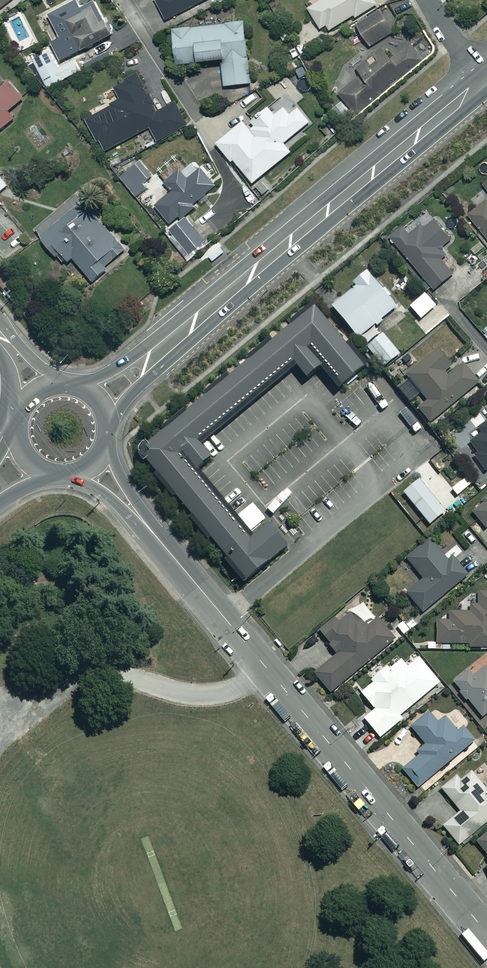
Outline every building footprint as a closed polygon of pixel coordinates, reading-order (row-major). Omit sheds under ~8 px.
[(95,0),(83,0),(52,15),(67,43),(55,49),(61,61),(93,44),(98,52),(117,42),(95,0)] [(166,19),(203,0),(156,0),(166,19)] [(307,6),(321,28),(326,25),(329,30),(352,15),(354,18),(378,4),(375,0),(317,0),(307,6)] [(382,6),(356,23),(370,46),(396,31),(382,6)] [(197,58),(221,56),(223,85),(252,82),(246,20),(174,28),(177,64),(197,62),(197,58)] [(344,98),(333,107),(341,117),(352,108),(356,112),(426,57),(412,39),(406,43),(398,34),(357,67),(362,74),(339,92),(344,98)] [(76,56),(57,67),(48,49),(32,58),(48,87),(82,68),(76,56)] [(112,87),(119,100),(85,118),(103,151),(150,126),(157,140),(189,123),(177,100),(157,111),(135,71),(123,77),(125,80),(112,87)] [(15,117),(9,111),(26,96),(9,76),(0,84),(0,130),(15,117)] [(309,123),(286,95),(269,109),(268,107),(250,121),(255,126),(249,131),(242,123),(216,144),(231,163),(233,161),(252,184),(291,153),(283,144),(309,123)] [(142,156),(118,175),(134,196),(158,178),(142,156)] [(172,189),(154,202),(170,223),(217,186),(201,166),(187,176),(179,165),(163,177),(172,189)] [(0,175),(0,191),(9,184),(1,175),(0,175)] [(34,226),(56,256),(61,253),(67,262),(73,257),(91,279),(127,250),(80,190),(34,226)] [(480,190),(471,198),(478,206),(468,214),(486,236),(486,198),(480,190)] [(185,217),(168,230),(188,253),(204,240),(185,217)] [(440,248),(451,238),(435,218),(425,227),(421,223),(410,233),(403,224),(390,235),(434,288),(457,268),(440,248)] [(385,286),(382,288),(367,269),(352,281),(355,286),(332,304),(358,337),(374,324),(377,328),(385,321),(383,317),(397,306),(390,297),(393,295),(385,286)] [(436,305),(426,293),(410,305),(421,318),(436,305)] [(145,461),(249,585),(292,549),(273,526),(258,539),(201,469),(215,457),(205,445),(299,368),(308,379),(323,367),(341,390),(369,367),(316,302),(145,444),(142,446),(140,451),(142,456),(145,461)] [(384,332),(366,346),(383,365),(399,353),(384,332)] [(444,371),(452,365),(437,347),(406,373),(409,378),(396,389),(408,404),(422,392),(427,399),(417,407),(429,422),(479,382),(463,363),(448,375),(444,371)] [(478,427),(481,432),(469,441),(478,452),(474,455),(486,471),(486,470),(486,420),(478,427)] [(473,512),(485,527),(486,526),(486,501),(473,512)] [(450,562),(430,538),(407,557),(423,577),(406,591),(423,611),(469,573),(456,557),(450,562)] [(478,591),(478,604),(470,604),(470,611),(449,611),(449,620),(436,620),(436,642),(469,642),(469,646),(486,646),(486,591),(478,591)] [(366,627),(350,607),(319,633),(336,654),(314,672),(330,691),(396,637),(379,617),(366,627)] [(405,624),(403,621),(397,626),(404,634),(417,623),(412,618),(405,624)] [(439,681),(418,656),(407,666),(401,659),(389,668),(387,665),(372,678),(374,681),(361,692),(375,708),(364,717),(380,736),(402,717),(400,714),(439,681)] [(461,689),(458,691),(466,702),(469,700),(482,716),(486,712),(486,660),(457,683),(461,689)] [(437,722),(428,711),(411,725),(425,742),(419,749),(418,756),(402,768),(417,786),(474,739),(463,726),(457,730),(445,716),(437,722)] [(471,771),(461,779),(457,775),(442,787),(460,810),(443,824),(458,843),(486,820),(486,787),(486,788),(471,771)] [(477,839),(486,853),(486,831),(477,839)]
